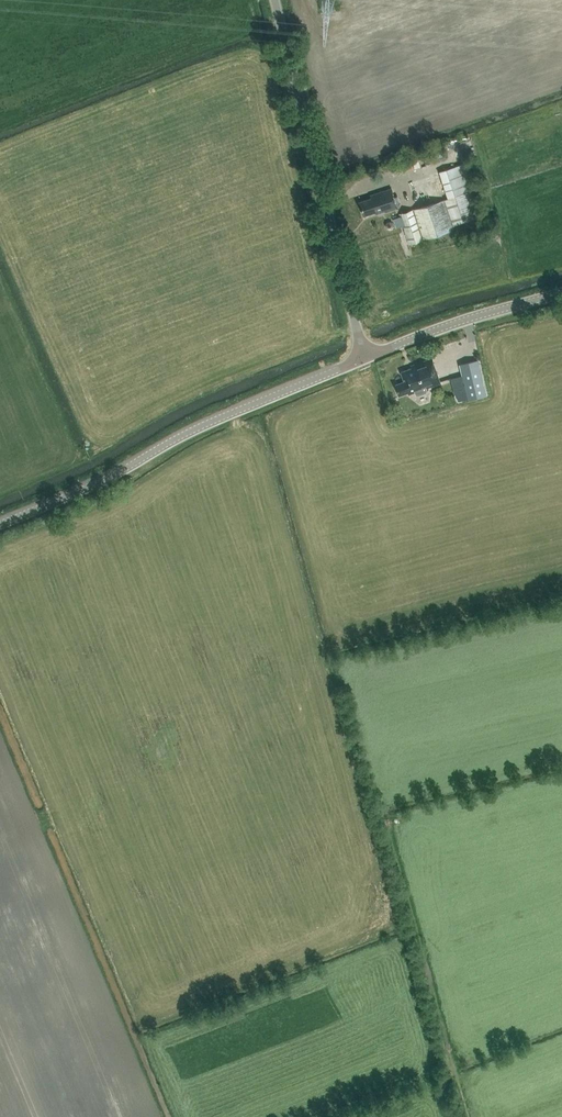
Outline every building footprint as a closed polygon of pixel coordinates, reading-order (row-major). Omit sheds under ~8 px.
[(411,154),(402,157),(406,171),(416,168),(411,154)] [(399,213),(409,243),(454,229),(453,224),(482,214),(474,189),(470,190),(464,171),(457,174),(454,166),(440,170),(448,197),(399,213)] [(385,212),(398,208),(391,189),(372,195),(372,197),(360,201),(364,216),(376,213),(385,211),(385,212)] [(388,220),(388,221),(386,223),(386,225),(387,228),(390,229),(392,228),(394,226),(395,223),(393,221),(391,220),(388,220)] [(427,389),(426,387),(439,383),(432,358),(409,365),(410,368),(400,371),(403,380),(396,382),(399,393),(407,391),(408,393),(415,391),(416,393),(418,394),(426,392),(427,389)] [(459,401),(468,399),(468,400),(486,395),(478,360),(478,358),(459,363),(463,374),(451,378),(455,392),(456,392),(459,401)] [(448,404),(456,401),(455,394),(446,397),(448,404)]
